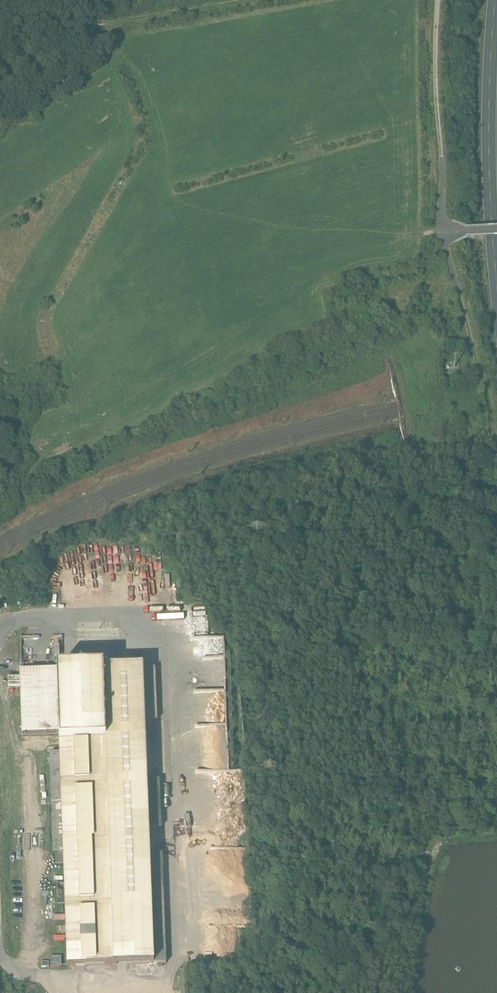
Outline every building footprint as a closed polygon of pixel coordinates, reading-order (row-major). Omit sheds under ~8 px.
[(155,668),(103,669),(103,661),(79,662),(79,670),(20,672),(22,736),(58,735),(59,754),(49,754),(53,854),(56,854),(56,864),(63,864),(64,884),(56,884),(57,905),(65,905),(67,967),(153,964),(153,963),(158,963),(158,966),(163,966),(163,963),(166,963),(162,853),(149,854),(148,828),(161,828),(159,772),(146,773),(144,721),(157,721),(155,668)] [(61,957),(50,958),(50,968),(61,967),(61,957)]
